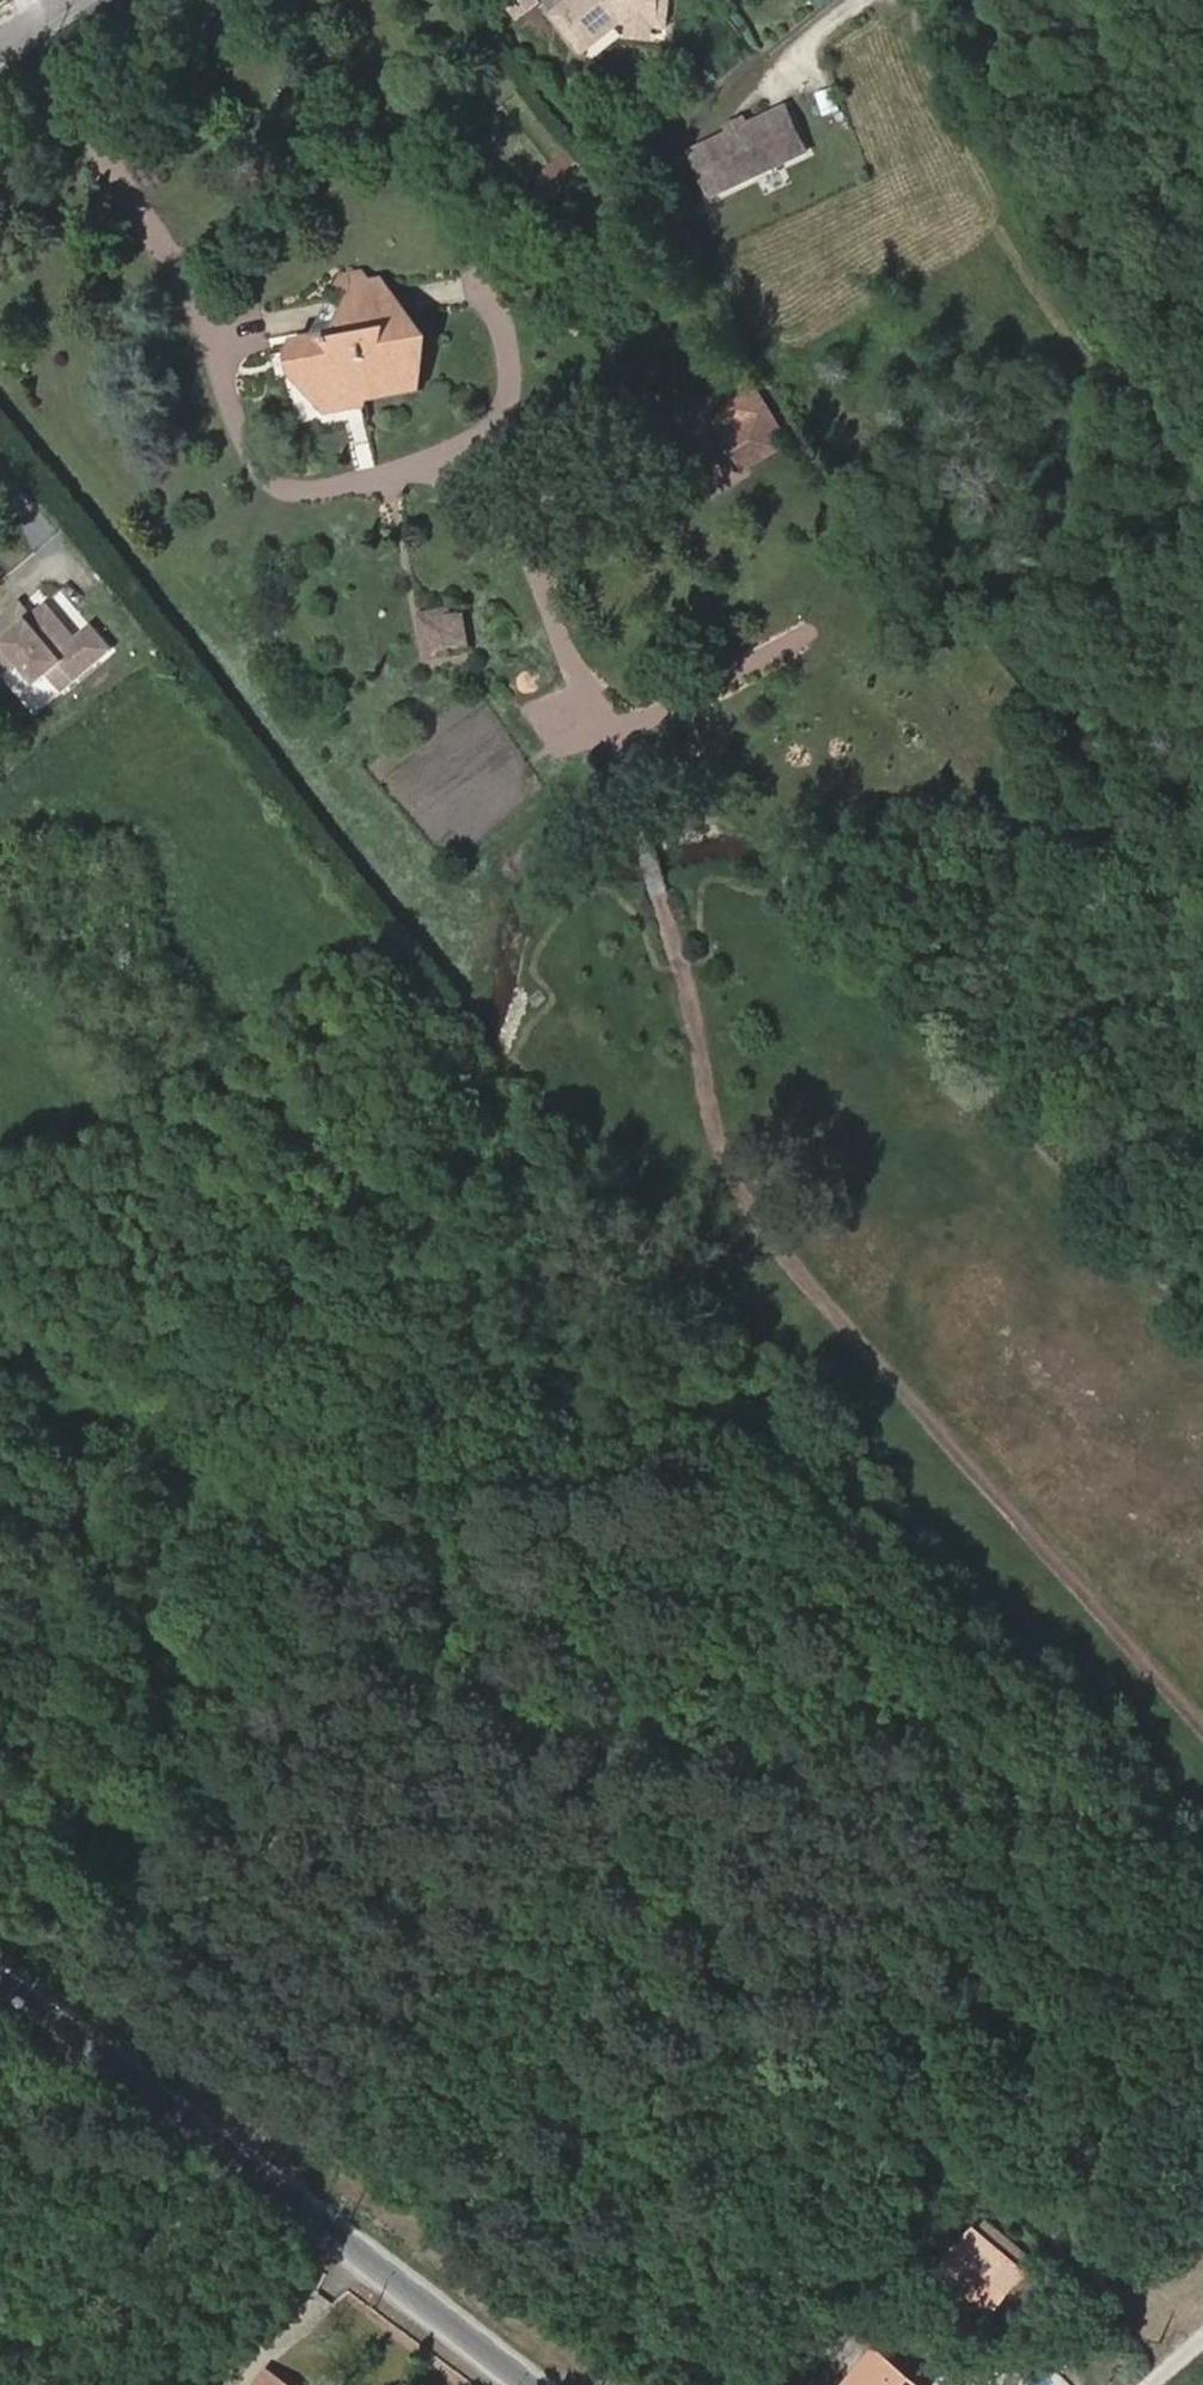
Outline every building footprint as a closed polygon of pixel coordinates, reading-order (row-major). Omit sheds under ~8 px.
[(555,13),(585,51),(623,21),(668,22),(669,0),(571,0),(555,13)] [(750,126),(736,134),(697,157),(721,198),(812,146),(788,104),(750,126)] [(747,120),(733,128),(736,134),(750,126),(747,120)] [(566,153),(524,188),(533,198),(574,163),(566,153)] [(632,212),(638,207),(632,200),(626,205),(632,212)] [(314,373),(329,411),(369,405),(369,402),(400,396),(400,393),(423,388),(418,364),(422,363),(417,344),(413,345),(406,311),(378,280),(336,288),(318,342),(294,347),(299,376),(314,373)] [(708,404),(728,437),(769,411),(750,378),(708,404)] [(0,617),(0,674),(2,676),(18,663),(38,688),(51,677),(63,692),(114,652),(92,625),(77,637),(48,602),(35,613),(24,599),(0,617)] [(426,621),(432,655),(469,648),(464,615),(426,621)] [(995,2311),(1026,2273),(978,2230),(945,2270),(995,2311)] [(880,2351),(852,2384),(920,2384),(880,2351)] [(273,2369),(262,2384),(297,2384),(273,2369)]
